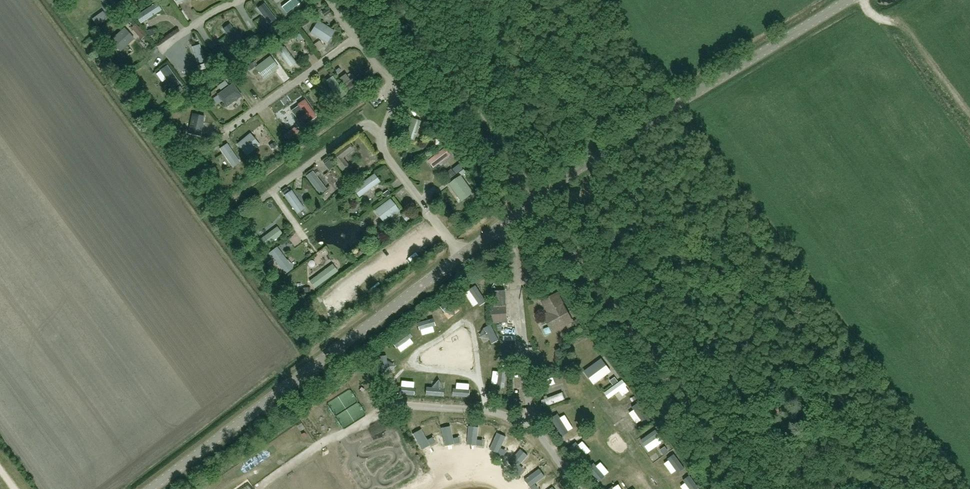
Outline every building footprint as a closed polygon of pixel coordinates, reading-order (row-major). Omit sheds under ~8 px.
[(109,9),(115,5),(112,0),(103,0),(109,9)] [(281,12),(295,2),(293,0),(286,0),(277,7),(281,12)] [(158,6),(156,3),(136,16),(141,23),(161,11),(159,8),(158,6)] [(264,4),(258,9),(269,24),(276,20),(264,4)] [(326,44),(334,31),(318,21),(310,34),(326,44)] [(229,25),(223,29),(235,45),(241,40),(229,25)] [(130,35),(123,33),(118,49),(125,51),(130,35)] [(199,45),(192,47),(197,64),(204,62),(199,45)] [(284,47),(277,52),(289,67),(296,63),(284,47)] [(278,68),(270,57),(255,67),(264,79),(278,68)] [(346,67),(356,81),(362,77),(352,63),(346,67)] [(162,69),(160,71),(173,89),(180,84),(167,66),(164,68),(162,69)] [(287,83),(292,81),(287,72),(282,74),(287,83)] [(333,76),(327,81),(339,99),(345,94),(333,76)] [(354,80),(347,84),(351,90),(358,86),(354,80)] [(226,107),(241,96),(232,84),(218,95),(226,107)] [(316,116),(305,100),(298,105),(305,114),(297,120),(301,127),(316,116)] [(204,117),(192,114),(188,133),(200,136),(204,117)] [(414,140),(421,121),(413,118),(406,137),(409,138),(411,139),(414,140)] [(237,144),(247,155),(259,145),(250,134),(237,144)] [(343,158),(354,149),(349,143),(331,156),(342,170),(349,165),(343,158)] [(227,144),(220,149),(232,167),(235,165),(237,164),(239,162),(227,144)] [(444,149),(428,160),(430,163),(431,165),(434,167),(449,155),(444,149)] [(320,193),(326,189),(313,171),(307,176),(320,193)] [(380,182),(374,174),(354,189),(356,192),(357,194),(360,197),(380,182)] [(465,198),(472,193),(460,176),(449,184),(457,196),(457,197),(460,201),(461,201),(465,198)] [(335,183),(338,188),(345,184),(341,178),(335,183)] [(302,210),(304,208),(292,190),(284,195),(297,213),(300,212),(302,210)] [(399,211),(390,199),(376,210),(384,222),(399,211)] [(418,230),(423,238),(430,233),(425,226),(418,230)] [(279,229),(277,227),(258,241),(263,248),(282,234),(280,231),(279,229)] [(277,247),(269,253),(285,273),(288,271),(290,270),(293,267),(277,247)] [(310,281),(315,288),(337,271),(336,269),(334,267),(332,265),(310,281)] [(485,282),(467,286),(469,296),(487,291),(485,282)] [(491,322),(507,321),(505,290),(493,291),(494,307),(490,307),(491,322)] [(553,330),(571,321),(557,295),(546,300),(553,312),(545,316),(553,330)] [(492,344),(501,341),(494,323),(486,326),(492,344)] [(393,339),(399,349),(415,338),(409,329),(393,339)] [(575,343),(579,353),(596,346),(592,336),(575,343)] [(380,363),(394,352),(388,345),(374,356),(380,363)] [(461,391),(469,391),(467,372),(460,372),(461,391)] [(624,378),(606,391),(611,398),(630,385),(624,378)] [(348,382),(337,385),(339,392),(350,389),(348,382)] [(564,390),(543,397),(546,405),(567,399),(564,390)] [(319,406),(324,414),(339,406),(334,398),(319,406)] [(643,404),(624,415),(629,423),(648,412),(643,404)] [(306,438),(312,435),(303,418),(297,421),(306,438)] [(314,422),(308,424),(311,432),(317,430),(314,422)] [(450,426),(441,428),(445,446),(451,444),(451,443),(453,442),(450,426)] [(662,433),(657,426),(640,438),(645,445),(662,433)] [(469,427),(467,444),(474,445),(474,443),(477,443),(478,427),(469,427)] [(421,429),(413,434),(421,449),(428,446),(427,444),(428,443),(421,429)] [(497,433),(490,449),(496,452),(497,450),(499,451),(505,436),(497,433)] [(510,433),(504,452),(512,454),(518,435),(510,433)] [(408,460),(415,455),(404,441),(397,446),(408,460)] [(262,446),(269,456),(274,452),(268,442),(262,446)] [(280,448),(285,456),(293,452),(288,443),(280,448)] [(255,445),(249,449),(264,471),(270,467),(255,445)] [(672,446),(656,456),(661,464),(678,454),(672,446)] [(520,449),(509,463),(514,468),(515,466),(517,467),(527,455),(520,449)] [(522,462),(528,468),(537,460),(531,453),(522,462)] [(390,465),(402,488),(408,486),(396,462),(390,465)] [(539,468),(525,480),(529,485),(531,484),(532,485),(544,475),(539,468)] [(380,472),(373,475),(381,488),(389,488),(380,472)] [(226,488),(221,480),(207,486),(208,488),(225,488),(226,488)] [(359,483),(362,488),(370,488),(366,480),(359,483)]
